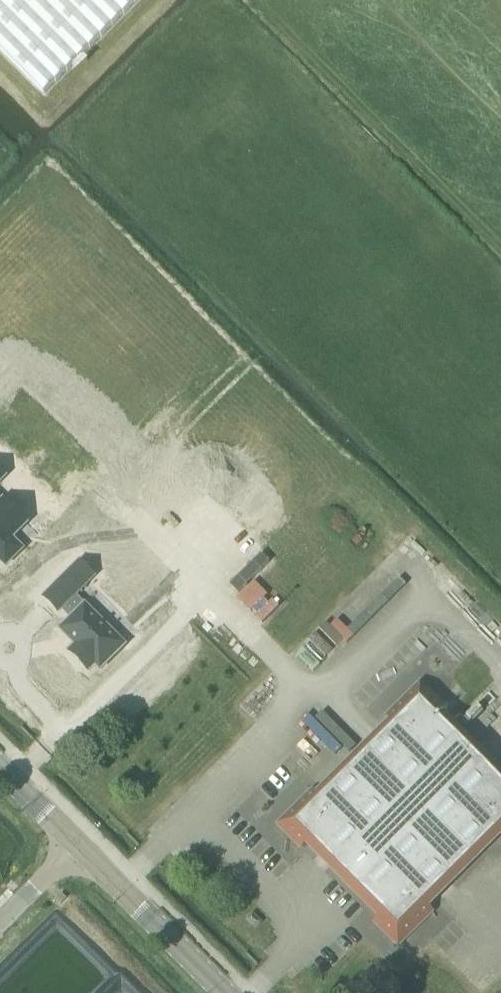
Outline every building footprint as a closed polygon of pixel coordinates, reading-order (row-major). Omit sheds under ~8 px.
[(44,93),(137,0),(0,0),(0,50),(44,93)] [(4,566),(21,549),(10,539),(24,525),(1,502),(0,502),(0,562),(4,566)] [(80,561),(43,598),(58,613),(62,610),(70,619),(71,619),(60,630),(75,645),(69,652),(89,672),(95,666),(100,671),(114,657),(126,645),(76,596),(84,588),(95,577),(88,569),(80,561)] [(438,711),(444,705),(421,682),(386,716),(392,721),(317,796),(311,790),(277,824),(300,848),(306,842),(381,917),(375,923),(398,946),(432,912),(427,907),(500,833),(500,774),(438,711)] [(252,915),(247,920),(255,928),(260,923),(252,915)]
